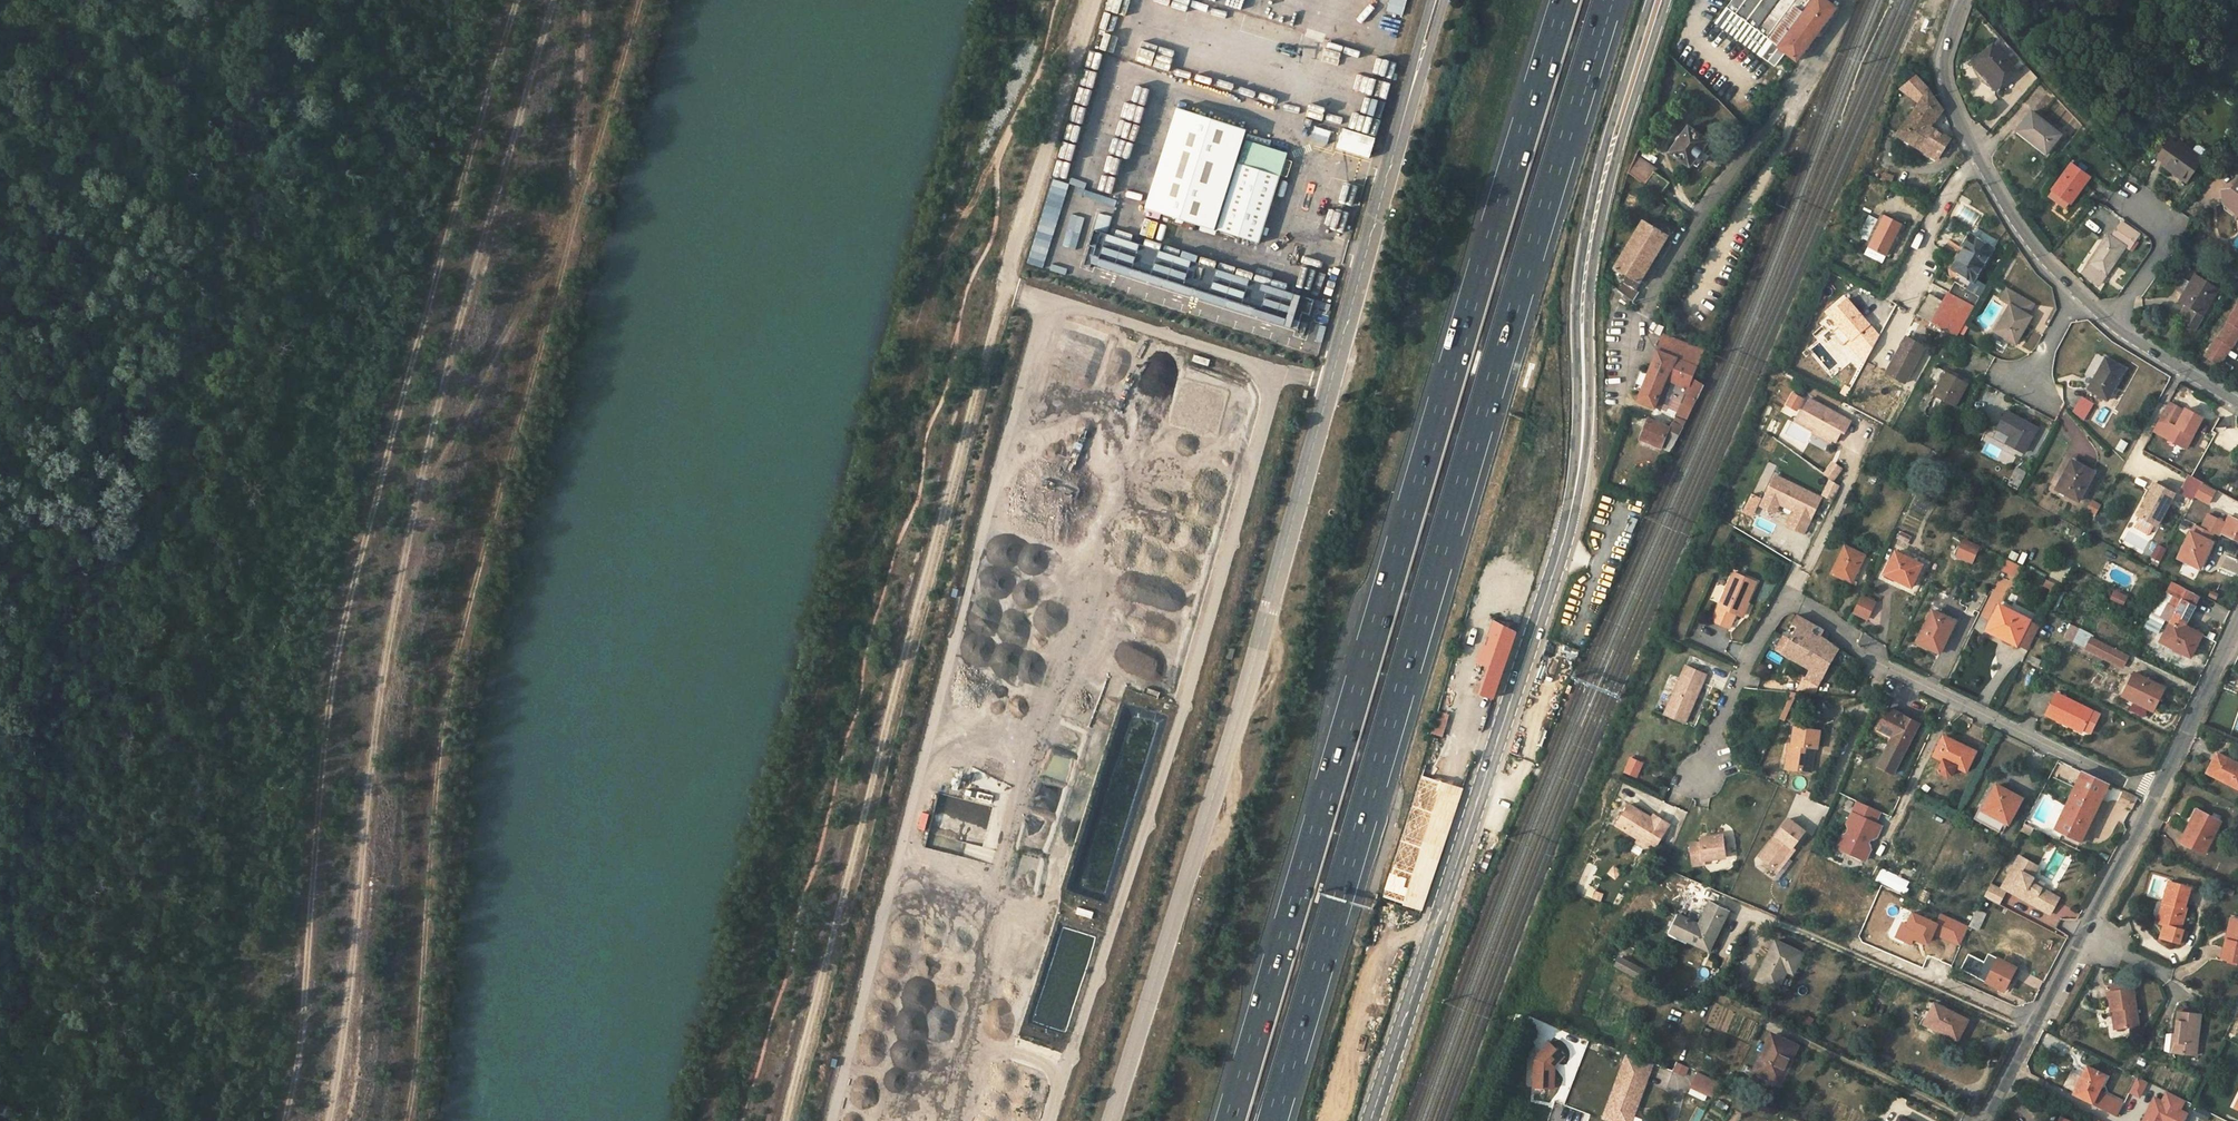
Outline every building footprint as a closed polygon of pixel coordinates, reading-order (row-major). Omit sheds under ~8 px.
[(1405,0),(1387,0),(1384,12),(1400,16),(1405,0)] [(1809,0),(1732,0),(1727,7),(1777,44),(1809,0)] [(1777,44),(1797,61),(1818,33),(1836,9),(1824,0),(1809,0),(1777,44)] [(2002,37),(1994,45),(2017,71),(2025,63),(2002,37)] [(2017,71),(1994,45),(1972,64),(1974,68),(1975,72),(1978,77),(1980,80),(1984,84),(1987,86),(1992,88),(1996,90),(2017,71)] [(1091,51),(1083,86),(1100,90),(1108,55),(1091,51)] [(1391,79),(1396,64),(1371,57),(1366,72),(1391,79)] [(1929,69),(1920,63),(1917,68),(1926,74),(1929,69)] [(1391,98),(1395,82),(1330,69),(1327,85),(1391,98)] [(2017,71),(1996,90),(1998,92),(2019,74),(2017,71)] [(1914,76),(1900,89),(1919,104),(1896,136),(1936,159),(1948,139),(1929,126),(1941,110),(1926,89),(1914,76)] [(1131,178),(1153,90),(1129,84),(1107,172),(1131,178)] [(1380,136),(1389,102),(1326,86),(1322,103),(1329,104),(1325,122),(1380,136)] [(1077,105),(1093,108),(1096,91),(1080,88),(1077,105)] [(1072,122),(1087,126),(1091,110),(1077,106),(1072,122)] [(1218,229),(1239,162),(1236,161),(1246,129),(1177,107),(1146,208),(1218,230),(1218,229)] [(2035,111),(2033,112),(2042,119),(2043,117),(2035,111)] [(2032,112),(2018,130),(2047,153),(2061,135),(2042,119),(2033,112),(2032,112)] [(1083,146),(1088,129),(1071,125),(1066,141),(1083,146)] [(1341,149),(1375,160),(1382,140),(1347,129),(1341,149)] [(1672,152),(1690,165),(1708,142),(1690,129),(1672,152)] [(2164,162),(2162,164),(2186,182),(2203,159),(2202,158),(2193,152),(2179,142),(2177,144),(2171,140),(2165,148),(2159,156),(2158,158),(2164,162)] [(1078,164),(1082,148),(1065,143),(1060,160),(1078,164)] [(2160,144),(2154,153),(2159,156),(2165,148),(2160,144)] [(2196,146),(2193,152),(2202,158),(2205,153),(2205,150),(2199,146),(2196,146)] [(1636,154),(1629,173),(1646,184),(1653,172),(1656,168),(1636,154)] [(1282,168),(1241,155),(1239,162),(1280,175),(1282,168)] [(1054,177),(1070,181),(1074,165),(1059,160),(1054,177)] [(1259,242),(1280,175),(1239,162),(1218,229),(1259,242)] [(2052,191),(2049,196),(2066,208),(2069,203),(2071,204),(2091,177),(2071,162),(2051,190),(2052,191)] [(1646,184),(1661,195),(1669,184),(1653,172),(1646,184)] [(1110,175),(1105,191),(1124,197),(1128,180),(1110,175)] [(2232,189),(2222,190),(2224,209),(2236,219),(2237,218),(2237,181),(2232,189)] [(1338,186),(1335,205),(1352,208),(1355,189),(1338,186)] [(1071,231),(1082,198),(1050,188),(1039,221),(1071,231)] [(1088,205),(1114,213),(1118,201),(1091,193),(1088,205)] [(1119,222),(1124,208),(1117,206),(1113,220),(1119,222)] [(1329,206),(1323,226),(1346,232),(1352,213),(1329,206)] [(1686,214),(1677,207),(1670,216),(1680,223),(1686,214)] [(1875,237),(1882,222),(1870,216),(1863,230),(1875,237)] [(1885,216),(1882,222),(1875,237),(1869,248),(1885,256),(1902,225),(1885,216)] [(2084,219),(2080,224),(2093,233),(2097,228),(2084,219)] [(1043,240),(1047,225),(1039,223),(1035,238),(1043,240)] [(1637,289),(1661,249),(1669,237),(1643,223),(1616,267),(1628,274),(1618,289),(1632,300),(1638,291),(1637,289)] [(2108,235),(2089,263),(2106,275),(2125,246),(2130,249),(2139,235),(2122,223),(2112,237),(2108,235)] [(1110,228),(1096,265),(1304,333),(1313,297),(1110,228)] [(1998,242),(1977,229),(1973,236),(1970,235),(1963,247),(1966,248),(1953,270),(1965,277),(1960,285),(1981,296),(1986,286),(1975,280),(1998,242)] [(1032,248),(1028,263),(1067,275),(1072,259),(1032,248)] [(1317,278),(1319,264),(1292,259),(1289,272),(1298,273),(1298,275),(1317,278)] [(2089,263),(2083,272),(2100,284),(2103,280),(2107,283),(2110,277),(2106,275),(2089,263)] [(1965,277),(1953,270),(1951,269),(1951,279),(1956,282),(1960,285),(1965,277)] [(2186,306),(2178,320),(2194,330),(2219,288),(2195,274),(2179,301),(2186,306)] [(1960,285),(1956,282),(1943,303),(1932,323),(1957,338),(1981,296),(1960,285)] [(2034,305),(2007,289),(2001,300),(2011,306),(1995,332),(2015,344),(2032,316),(2028,314),(2034,305)] [(1932,323),(1943,303),(1929,295),(1918,316),(1932,323)] [(1840,327),(1849,338),(1851,341),(1870,325),(1848,299),(1829,314),(1840,327)] [(2237,338),(2237,304),(2227,322),(2228,322),(2218,339),(2217,338),(2206,356),(2219,364),(2230,347),(2231,348),(2237,338)] [(1324,344),(1329,327),(1313,322),(1308,339),(1324,344)] [(1849,338),(1840,327),(1833,333),(1842,343),(1849,338)] [(1650,373),(1643,391),(1639,401),(1655,408),(1666,381),(1686,389),(1683,396),(1674,392),(1669,404),(1681,409),(1677,417),(1686,421),(1704,386),(1691,379),(1702,351),(1664,336),(1650,373)] [(1925,347),(1907,337),(1887,373),(1904,383),(1925,347)] [(2089,389),(2107,400),(2125,370),(2106,360),(2089,389)] [(1635,387),(1643,391),(1650,373),(1642,370),(1635,387)] [(1967,384),(1947,373),(1929,406),(1938,411),(1943,402),(1954,408),(1967,384)] [(2190,402),(2189,404),(2173,396),(2160,419),(2168,423),(2161,436),(2185,449),(2206,411),(2190,402)] [(2084,419),(2092,404),(2082,398),(2074,414),(2084,419)] [(1850,422),(1809,399),(1797,421),(1814,430),(1832,440),(1835,442),(1841,432),(1844,433),(1850,422)] [(1783,405),(1780,411),(1790,417),(1794,411),(1783,405)] [(2008,412),(1998,429),(2011,436),(2007,443),(2023,453),(2037,428),(2008,412)] [(1677,417),(1674,423),(1683,427),(1686,421),(1677,417)] [(1670,451),(1683,427),(1674,423),(1671,428),(1649,419),(1641,439),(1670,451)] [(2168,423),(2160,419),(2153,432),(2161,436),(2168,423)] [(1765,430),(1773,434),(1777,424),(1769,421),(1765,430)] [(1832,440),(1814,430),(1812,433),(1830,442),(1832,440)] [(2127,443),(2121,440),(2116,449),(2123,453),(2127,443)] [(2066,471),(2057,489),(2079,502),(2095,473),(2074,462),(2068,472),(2066,471)] [(1832,482),(1839,467),(1833,464),(1818,494),(1830,500),(1838,485),(1832,482)] [(2005,484),(2016,489),(2025,472),(2014,467),(2005,484)] [(1775,475),(1762,500),(1776,507),(1778,503),(1794,511),(1786,526),(1803,534),(1821,498),(1775,475)] [(2156,526),(2175,494),(2155,483),(2137,515),(2140,517),(2155,525),(2156,526)] [(2209,504),(2216,491),(2202,483),(2195,497),(2209,504)] [(2227,486),(2222,483),(2217,491),(2222,494),(2227,486)] [(1747,492),(1738,512),(1750,517),(1759,497),(1747,492)] [(2230,514),(2235,501),(2217,494),(2211,506),(2230,514)] [(2084,509),(2094,514),(2099,504),(2090,499),(2084,509)] [(2108,513),(2113,503),(2105,499),(2100,508),(2108,513)] [(1774,512),(1776,507),(1762,500),(1759,505),(1774,512)] [(2222,533),(2226,524),(2209,516),(2202,528),(2214,534),(2221,537),(2222,533)] [(2155,525),(2140,517),(2136,525),(2136,529),(2147,534),(2150,534),(2155,525)] [(2233,519),(2230,526),(2226,524),(2222,533),(2237,541),(2237,521),(2233,519)] [(2193,533),(2210,542),(2214,534),(2202,528),(2197,525),(2193,533)] [(2193,533),(2191,532),(2179,558),(2200,568),(2213,543),(2210,542),(2193,533)] [(2148,558),(2158,562),(2164,549),(2155,544),(2148,558)] [(1964,545),(1959,556),(1971,562),(1976,551),(1964,545)] [(1848,589),(1864,556),(1846,547),(1832,574),(1844,579),(1841,585),(1848,589)] [(2010,549),(2006,558),(2021,564),(2025,555),(2010,549)] [(1911,587),(1922,565),(1896,552),(1885,574),(1911,587)] [(2017,565),(2007,560),(2002,569),(2012,574),(2017,565)] [(1734,572),(1713,621),(1730,628),(1736,614),(1742,616),(1757,582),(1734,572)] [(2188,592),(2171,584),(2167,591),(2175,596),(2183,600),(2188,592)] [(2014,604),(2017,594),(2007,591),(2004,601),(2014,604)] [(2167,604),(2159,617),(2170,623),(2182,629),(2184,626),(2199,598),(2188,592),(2183,600),(2175,596),(2169,605),(2167,604)] [(1849,614),(1866,620),(1873,600),(1856,594),(1849,614)] [(1520,611),(1525,597),(1519,595),(1514,609),(1520,611)] [(1988,631),(2028,651),(2040,626),(2001,606),(1988,631)] [(1940,654),(1955,622),(1933,611),(1918,642),(1940,654)] [(1828,634),(1797,617),(1793,623),(1799,627),(1791,640),(1783,654),(1811,670),(1807,678),(1818,685),(1838,650),(1825,641),(1828,634)] [(1517,633),(1493,621),(1488,634),(1493,637),(1490,648),(1485,646),(1480,662),(1491,666),(1482,691),(1496,697),(1517,633)] [(2203,635),(2184,626),(2182,629),(2170,623),(2161,642),(2191,658),(2203,635)] [(2092,639),(2093,636),(2081,630),(2072,626),(2066,638),(2122,667),(2127,657),(2092,639)] [(1776,650),(1783,654),(1791,640),(1784,636),(1776,650)] [(1707,674),(1686,665),(1665,713),(1685,722),(1707,674)] [(2164,688),(2135,673),(2123,697),(2134,702),(2131,709),(2143,716),(2147,708),(2152,711),(2164,688)] [(2093,711),(2056,694),(2046,715),(2066,724),(2067,721),(2085,729),(2093,711)] [(1877,734),(1890,741),(1892,742),(1886,755),(1883,754),(1877,765),(1893,774),(1919,724),(1890,708),(1877,734)] [(1441,736),(1449,713),(1439,710),(1431,733),(1441,736)] [(2085,729),(2067,721),(2066,724),(2083,732),(2085,729)] [(1818,731),(1793,728),(1790,746),(1787,745),(1785,759),(1793,761),(1792,771),(1809,774),(1813,750),(1815,750),(1818,731)] [(1966,771),(1974,754),(1957,746),(1958,742),(1944,736),(1934,756),(1944,760),(1940,769),(1940,773),(1947,777),(1951,776),(1956,766),(1966,771)] [(1892,742),(1890,741),(1883,754),(1886,755),(1892,742)] [(1957,746),(1974,754),(1976,751),(1958,742),(1957,746)] [(2237,789),(2237,765),(2217,754),(2207,774),(2237,789)] [(1644,761),(1630,756),(1624,772),(1638,778),(1644,761)] [(1793,761),(1785,759),(1784,770),(1792,771),(1793,761)] [(2109,785),(2082,772),(2054,829),(2080,842),(2109,785)] [(1385,898),(1423,910),(1463,790),(1425,777),(1385,898)] [(1996,794),(1999,786),(1994,784),(1991,791),(1996,794)] [(1991,791),(1978,813),(1982,815),(1979,821),(2000,832),(2004,825),(2006,826),(2022,799),(1999,786),(1996,794),(1991,791)] [(980,790),(978,797),(995,802),(997,795),(980,790)] [(2132,809),(2137,799),(2123,792),(2118,802),(2132,809)] [(1852,813),(1875,823),(1880,812),(1857,801),(1852,813)] [(1652,818),(1629,804),(1616,825),(1639,839),(1651,846),(1657,845),(1667,828),(1652,818)] [(921,811),(919,829),(927,830),(930,812),(921,811)] [(2203,854),(2220,822),(2199,811),(2183,843),(2203,854)] [(1870,840),(1876,837),(1881,826),(1875,823),(1852,813),(1847,824),(1849,829),(1846,834),(1842,836),(1836,848),(1865,861),(1870,849),(1868,843),(1870,840)] [(1654,815),(1652,818),(1667,828),(1669,824),(1654,815)] [(1788,820),(1759,858),(1773,869),(1784,855),(1788,859),(1794,851),(1791,849),(1804,833),(1788,820)] [(1700,842),(1688,844),(1691,866),(1703,864),(1702,860),(1724,858),(1721,835),(1699,838),(1700,842)] [(1651,846),(1639,839),(1636,842),(1645,848),(1651,846)] [(1784,855),(1773,869),(1777,872),(1788,859),(1784,855)] [(2031,877),(2037,867),(2018,856),(2002,888),(2050,914),(2059,898),(2041,888),(2030,883),(2033,878),(2031,877)] [(1610,865),(1605,875),(1615,880),(1619,870),(1610,865)] [(1883,871),(1878,880),(1896,889),(1901,880),(1883,871)] [(2044,884),(2033,878),(2030,883),(2041,888),(2044,884)] [(2180,929),(2186,909),(2184,908),(2190,888),(2169,882),(2163,902),(2168,904),(2162,924),(2165,925),(2161,938),(2180,943),(2184,930),(2180,929)] [(1592,890),(1590,899),(1600,902),(1602,893),(1592,890)] [(1711,902),(1700,924),(1718,932),(1728,911),(1711,902)] [(2168,904),(2163,902),(2157,923),(2162,924),(2168,904)] [(1077,906),(1075,914),(1093,919),(1095,911),(1077,906)] [(1977,911),(1969,926),(1978,930),(1985,914),(1977,911)] [(1960,945),(1969,926),(1943,914),(1938,924),(1914,913),(1908,924),(1903,922),(1896,937),(1911,944),(1913,940),(1914,938),(1923,942),(1925,943),(1930,941),(1934,933),(1960,945)] [(1709,951),(1718,932),(1700,924),(1680,915),(1672,933),(1709,951)] [(2226,940),(2229,940),(2225,959),(2237,963),(2237,920),(2231,918),(2226,940)] [(1795,967),(1802,953),(1776,940),(1756,979),(1777,989),(1786,971),(1783,969),(1787,963),(1795,967)] [(1977,977),(1985,961),(1969,954),(1961,970),(1977,977)] [(2016,968),(1988,954),(1985,961),(1977,977),(2004,991),(2016,968)] [(1620,958),(1616,965),(1640,979),(1644,972),(1620,958)] [(1783,969),(1786,971),(1792,973),(1795,967),(1787,963),(1783,969)] [(2109,992),(2112,1012),(2116,1011),(2119,1028),(2138,1026),(2133,989),(2109,992)] [(1930,1012),(1926,1010),(1919,1026),(1947,1039),(1949,1036),(1958,1041),(1968,1020),(1935,1002),(1930,1012)] [(2196,1055),(2201,1015),(2178,1012),(2175,1035),(2173,1052),(2196,1055)] [(1641,1037),(1634,1034),(1630,1046),(1637,1049),(1641,1037)] [(1797,1046),(1773,1034),(1756,1070),(1780,1082),(1797,1046)] [(1535,1086),(1554,1086),(1555,1064),(1564,1054),(1550,1041),(1535,1056),(1535,1086)] [(1629,1052),(1605,1116),(1619,1120),(1625,1120),(1631,1105),(1635,1107),(1639,1096),(1641,1097),(1654,1062),(1629,1052)] [(1684,1077),(1687,1067),(1674,1062),(1671,1072),(1684,1077)] [(2106,1076),(2088,1067),(2074,1094),(2093,1103),(2099,1091),(2106,1076)] [(1710,1094),(1715,1079),(1693,1072),(1688,1088),(1710,1094)] [(2147,1082),(2139,1078),(2132,1093),(2141,1097),(2147,1082)] [(2099,1091),(2093,1103),(2101,1107),(2103,1103),(2115,1109),(2113,1113),(2119,1116),(2125,1105),(2099,1091)] [(2188,1115),(2184,1113),(2190,1102),(2169,1092),(2164,1102),(2161,1107),(2150,1110),(2145,1120),(2185,1120),(2188,1115)] [(2150,1110),(2161,1107),(2164,1102),(2156,1098),(2150,1110)] [(2103,1103),(2101,1107),(2113,1113),(2115,1109),(2103,1103)] [(1625,1120),(1629,1120),(1635,1107),(1631,1105),(1625,1120)] [(2205,1110),(2199,1106),(2194,1115),(2201,1118),(2205,1110)] [(2212,1113),(2205,1110),(2201,1118),(2207,1120),(2208,1120),(2212,1113)]
